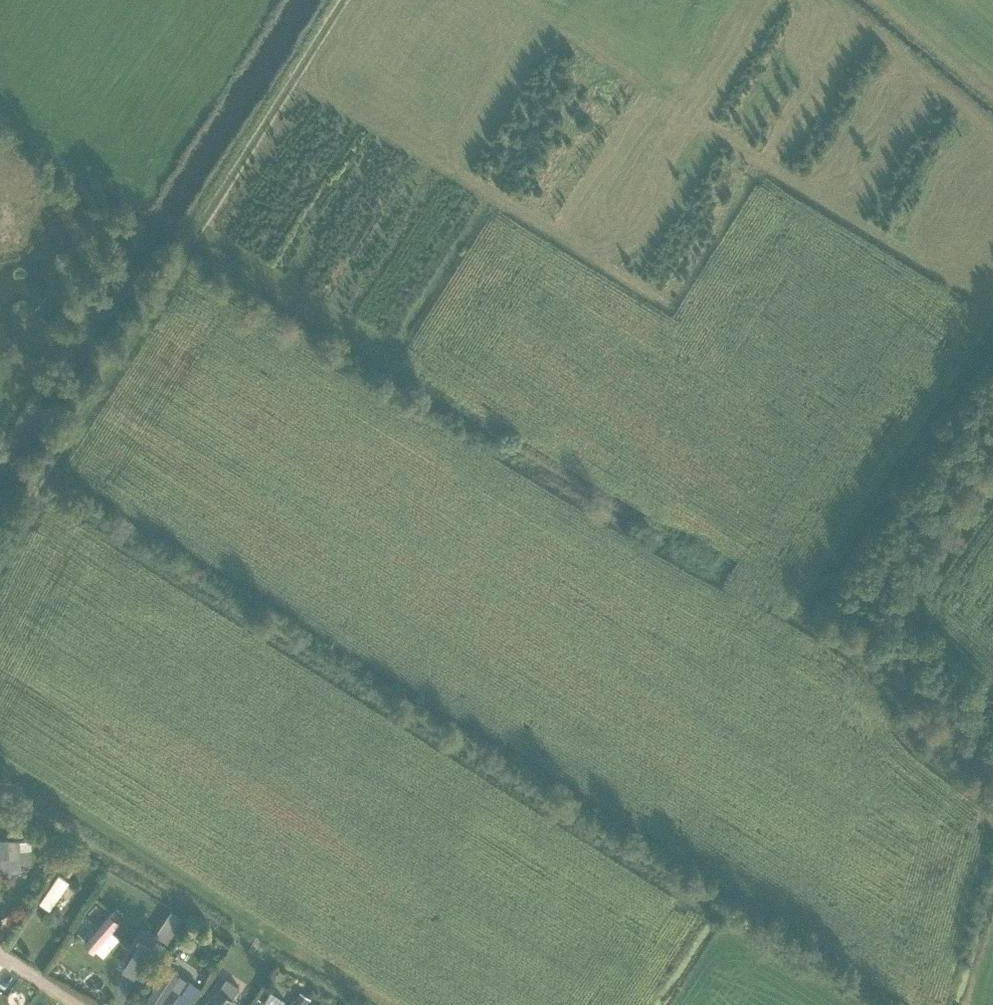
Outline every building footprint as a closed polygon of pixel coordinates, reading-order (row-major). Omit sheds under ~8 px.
[(9,843),(0,843),(0,876),(1,876),(1,879),(12,878),(12,875),(23,874),(20,844),(10,845),(9,843)] [(62,867),(39,900),(50,908),(74,876),(62,867)] [(112,909),(85,939),(96,948),(123,919),(112,909)] [(166,947),(144,933),(122,968),(144,981),(166,947)] [(171,1004),(189,1004),(203,982),(196,978),(200,972),(183,961),(179,968),(170,963),(150,995),(162,1003),(174,985),(181,989),(171,1004)] [(233,1001),(231,999),(239,987),(225,978),(217,990),(216,990),(206,1004),(230,1004),(233,1001)] [(299,990),(290,1004),(305,1004),(310,997),(299,990)]
